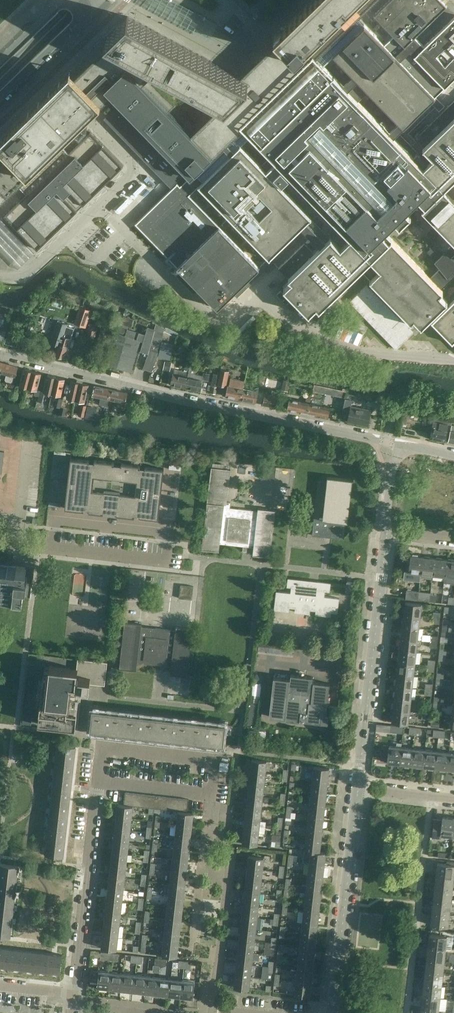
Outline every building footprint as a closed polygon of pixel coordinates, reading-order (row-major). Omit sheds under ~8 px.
[(17,185),(25,194),(26,194),(4,215),(37,249),(62,224),(77,210),(83,205),(123,166),(90,132),(68,153),(67,153),(59,144),(82,122),(110,94),(115,100),(113,103),(117,107),(116,108),(105,118),(125,139),(133,147),(143,137),(144,136),(142,134),(145,131),(169,156),(167,158),(171,163),(174,160),(178,165),(190,177),(180,187),(176,183),(135,223),(146,235),(175,265),(178,267),(181,271),(218,309),(219,308),(218,307),(233,293),(237,297),(274,261),(305,231),(320,247),(313,254),(312,252),(304,243),(280,267),(278,268),(282,272),(286,276),(287,277),(309,255),(310,257),(288,278),(289,279),(291,281),(284,288),(284,287),(283,288),(291,297),(289,299),(281,290),(276,294),(293,312),(298,307),(292,301),(294,299),(309,315),(310,314),(309,313),(310,313),(316,307),(318,309),(319,310),(320,309),(325,304),(360,270),(404,315),(400,319),(367,284),(361,290),(349,301),(396,349),(413,332),(409,328),(413,324),(411,321),(412,321),(414,318),(420,325),(420,326),(421,326),(422,325),(437,311),(439,314),(432,321),(431,321),(452,343),(453,345),(453,299),(449,305),(446,302),(447,301),(446,300),(439,293),(441,291),(442,292),(443,291),(441,289),(451,280),(453,277),(453,265),(453,266),(451,267),(449,269),(447,271),(446,274),(444,276),(443,279),(443,281),(438,286),(387,233),(397,224),(398,226),(399,227),(411,216),(410,215),(408,214),(418,204),(453,242),(453,101),(429,125),(421,133),(423,135),(417,141),(414,138),(410,134),(408,132),(435,106),(431,101),(434,98),(435,97),(424,85),(425,84),(434,93),(437,90),(442,85),(445,88),(446,87),(453,78),(453,17),(424,46),(416,38),(414,36),(405,45),(406,46),(405,47),(400,52),(395,56),(364,24),(363,24),(363,25),(360,28),(337,50),(333,54),(332,54),(333,56),(323,65),(314,56),(372,0),(312,0),(273,37),(282,46),(269,58),(260,67),(259,67),(259,66),(259,65),(258,65),(258,64),(257,64),(256,64),(255,64),(254,64),(253,64),(253,65),(252,65),(252,66),(251,66),(251,67),(251,68),(251,69),(251,70),(252,70),(252,71),(253,71),(253,72),(254,72),(246,80),(127,16),(104,38),(117,45),(97,65),(96,64),(95,63),(94,63),(93,63),(92,63),(91,64),(90,64),(90,65),(90,66),(90,67),(90,68),(90,69),(91,69),(92,70),(79,82),(69,72),(40,100),(18,121),(0,139),(0,147),(6,153),(0,159),(0,201),(17,185)] [(145,6),(209,40),(218,23),(175,0),(148,0),(145,6)] [(375,14),(374,13),(373,14),(405,47),(406,46),(405,45),(414,36),(446,6),(446,7),(447,6),(441,0),(389,0),(375,14)] [(416,141),(421,136),(419,133),(418,132),(413,137),(414,138),(416,141)] [(3,218),(0,221),(0,251),(18,269),(35,253),(3,218)] [(337,298),(322,311),(331,320),(345,306),(337,298)] [(82,308),(76,324),(85,327),(90,311),(82,308)] [(133,320),(123,316),(121,324),(131,328),(133,320)] [(58,322),(52,343),(58,345),(54,355),(65,358),(65,357),(68,358),(69,355),(66,354),(74,328),(67,326),(67,324),(58,322)] [(341,323),(336,334),(357,344),(362,333),(341,323)] [(86,328),(85,331),(88,332),(85,340),(93,342),(97,326),(89,324),(88,329),(86,328)] [(107,325),(105,330),(100,329),(96,345),(112,349),(117,334),(110,332),(112,326),(107,325)] [(31,336),(33,330),(28,328),(25,334),(31,336)] [(107,365),(125,370),(133,373),(141,347),(149,349),(142,368),(151,371),(158,353),(157,353),(163,333),(154,331),(151,341),(143,339),(143,341),(117,334),(112,349),(107,365)] [(5,346),(6,342),(12,344),(14,335),(7,334),(7,336),(0,334),(0,345),(5,346)] [(162,342),(157,357),(169,361),(173,345),(162,342)] [(2,362),(0,368),(0,371),(1,371),(0,374),(0,377),(5,378),(5,379),(12,381),(14,375),(15,375),(18,366),(2,362)] [(186,388),(191,363),(190,362),(189,365),(185,364),(185,368),(184,368),(183,372),(174,370),(173,374),(172,374),(171,384),(186,388)] [(191,363),(186,388),(200,391),(202,380),(209,381),(210,374),(203,373),(202,376),(194,374),(196,364),(191,363)] [(33,371),(24,368),(20,384),(28,387),(33,371)] [(38,383),(41,373),(33,371),(28,387),(35,389),(33,395),(38,396),(39,393),(39,391),(40,391),(42,384),(38,383)] [(228,372),(221,371),(220,375),(218,386),(225,388),(228,372)] [(216,394),(217,387),(217,386),(218,386),(220,375),(213,373),(211,386),(208,385),(207,390),(211,391),(211,393),(216,394)] [(52,393),(56,376),(47,374),(44,391),(52,393)] [(61,395),(64,378),(56,376),(52,393),(61,395)] [(228,386),(226,393),(224,393),(224,396),(240,399),(244,381),(230,378),(229,386),(228,386)] [(79,382),(70,380),(66,396),(75,398),(79,382)] [(244,381),(240,399),(256,402),(258,392),(242,389),(244,381)] [(75,398),(76,398),(84,400),(88,384),(79,382),(75,398)] [(94,385),(92,395),(100,397),(99,403),(107,405),(111,389),(94,385)] [(111,389),(107,405),(111,405),(112,403),(124,406),(125,401),(127,393),(127,392),(111,389)] [(136,395),(127,393),(125,401),(135,403),(136,395)] [(271,407),(277,409),(279,399),(273,398),(271,407)] [(308,413),(310,403),(311,399),(306,398),(305,402),(289,399),(288,409),(308,413)] [(345,398),(342,410),(349,412),(347,421),(366,425),(368,424),(371,410),(351,406),(352,400),(345,398)] [(311,399),(310,403),(308,413),(327,417),(329,407),(315,404),(316,400),(311,399)] [(78,415),(84,417),(87,406),(81,404),(78,415)] [(97,408),(87,406),(85,418),(94,420),(97,408)] [(435,414),(433,422),(448,425),(451,425),(453,418),(435,414)] [(433,422),(430,438),(444,441),(448,425),(433,422)] [(70,458),(65,508),(83,510),(84,509),(88,510),(88,512),(103,513),(103,512),(116,513),(116,515),(124,516),(134,517),(134,515),(139,516),(139,517),(158,519),(158,515),(161,492),(164,469),(146,467),(145,469),(140,468),(140,465),(121,463),(121,465),(114,464),(114,462),(102,461),(94,460),(94,463),(88,462),(89,460),(76,459),(70,458)] [(261,478),(274,480),(276,467),(263,465),(261,478)] [(253,554),(252,554),(252,555),(270,557),(270,556),(269,556),(274,510),(275,510),(257,508),(258,508),(258,510),(229,507),(230,502),(227,501),(231,469),(211,467),(207,502),(206,502),(206,503),(207,503),(202,548),(201,548),(201,549),(219,551),(219,550),(218,550),(219,542),(243,545),(242,551),(247,551),(247,546),(254,547),(253,554)] [(312,535),(332,537),(344,539),(346,523),(347,523),(352,479),(327,477),(326,481),(318,481),(312,535)] [(421,573),(422,557),(410,556),(408,578),(413,579),(414,572),(421,573)] [(434,558),(422,557),(421,573),(432,574),(434,558)] [(446,560),(434,558),(432,574),(444,576),(446,560)] [(446,560),(444,576),(453,577),(453,560),(446,560)] [(23,595),(30,596),(31,596),(33,576),(33,575),(34,570),(34,569),(32,569),(26,568),(27,567),(25,567),(0,564),(0,593),(23,595)] [(338,613),(339,598),(324,596),(325,591),(330,591),(331,583),(288,578),(287,587),(292,587),(291,593),(277,591),(274,609),(289,611),(289,608),(295,608),(294,612),(309,613),(310,610),(316,610),(315,614),(330,616),(331,612),(338,613)] [(180,585),(178,599),(191,600),(193,586),(180,585)] [(406,590),(405,599),(418,600),(418,595),(419,591),(406,590)] [(418,595),(418,600),(417,601),(429,602),(430,595),(430,593),(425,592),(425,594),(424,594),(424,596),(418,595)] [(403,614),(420,616),(421,604),(405,602),(403,614)] [(419,628),(420,616),(403,614),(402,626),(419,628)] [(169,674),(187,676),(186,675),(192,630),(192,629),(175,627),(175,628),(175,629),(175,630),(141,627),(141,625),(141,624),(124,622),(124,623),(125,623),(120,668),(119,668),(136,670),(137,662),(160,665),(160,670),(164,671),(165,666),(171,666),(170,674),(170,673),(169,674)] [(417,640),(419,628),(402,626),(401,638),(417,640)] [(401,638),(399,650),(416,651),(417,640),(401,638)] [(415,663),(416,651),(399,650),(398,662),(415,663)] [(77,669),(49,666),(49,667),(45,666),(44,671),(40,702),(39,711),(40,711),(39,717),(38,723),(38,724),(75,728),(77,712),(79,692),(87,693),(87,695),(88,695),(90,683),(104,685),(107,663),(78,659),(77,669)] [(413,675),(415,663),(398,662),(397,674),(413,675)] [(327,723),(328,715),(325,715),(329,683),(313,681),(313,682),(312,682),(313,677),(304,676),(305,672),(299,671),(299,675),(290,674),(290,679),(289,679),(273,677),(268,716),(284,718),(285,718),(285,719),(299,721),(299,719),(299,720),(327,723)] [(412,687),(413,675),(397,674),(395,685),(412,687)] [(411,699),(412,687),(395,685),(394,697),(411,699)] [(409,711),(411,699),(394,697),(393,709),(409,711)] [(123,733),(125,713),(92,709),(89,729),(123,733)] [(249,709),(248,725),(256,725),(258,710),(249,709)] [(409,711),(393,709),(391,722),(408,724),(409,711)] [(125,713),(123,733),(156,737),(159,716),(125,713)] [(159,716),(156,737),(190,741),(192,720),(159,716)] [(192,720),(190,741),(223,744),(224,734),(225,724),(192,720)] [(224,734),(232,735),(233,725),(225,724),(224,734)] [(403,726),(391,725),(390,732),(403,733),(403,726)] [(63,857),(63,856),(60,856),(73,747),(76,747),(76,746),(58,744),(45,855),(63,857)] [(399,764),(400,753),(401,747),(389,746),(382,745),(380,760),(387,761),(387,762),(399,764)] [(399,764),(411,765),(413,748),(401,747),(400,753),(399,764)] [(411,765),(423,766),(425,750),(413,748),(411,765)] [(423,766),(435,768),(437,751),(425,750),(423,766)] [(435,768),(447,769),(449,753),(437,751),(435,768)] [(267,761),(251,759),(250,771),(265,773),(267,761)] [(314,766),(312,779),(328,780),(329,768),(314,766)] [(250,771),(248,783),(264,785),(265,773),(250,771)] [(312,779),(311,790),(326,792),(328,780),(312,779)] [(263,797),(264,785),(248,783),(247,795),(263,797)] [(311,790),(309,802),(325,804),(326,792),(311,790)] [(261,808),(263,797),(247,795),(246,807),(261,808)] [(309,802),(308,814),(324,816),(325,804),(309,802)] [(131,818),(132,806),(129,805),(123,805),(117,804),(116,817),(131,818)] [(246,807),(244,818),(260,820),(261,808),(246,807)] [(178,811),(176,823),(191,825),(193,813),(187,812),(182,811),(178,811)] [(308,814),(307,826),(322,827),(324,816),(308,814)] [(431,836),(440,837),(440,835),(453,836),(453,823),(453,818),(442,816),(442,819),(433,818),(431,836)] [(130,830),(131,818),(116,817),(115,828),(130,830)] [(259,832),(260,820),(244,818),(243,831),(259,832)] [(176,823),(175,835),(190,837),(191,825),(176,823)] [(307,826),(305,838),(321,840),(322,827),(307,826)] [(128,842),(130,830),(115,828),(113,840),(128,842)] [(259,832),(243,831),(242,843),(257,845),(259,832)] [(272,835),(271,841),(275,841),(275,847),(279,848),(280,835),(275,834),(275,835),(272,835)] [(175,835),(174,847),(189,849),(190,837),(175,835)] [(325,852),(326,852),(320,851),(321,840),(305,838),(304,850),(325,852)] [(127,854),(128,842),(113,840),(112,852),(127,854)] [(174,847),(172,859),(187,861),(189,849),(174,847)] [(324,864),(325,852),(304,850),(304,851),(310,851),(309,863),(324,864)] [(126,866),(127,854),(112,852),(111,864),(126,866)] [(247,868),(262,870),(264,857),(248,855),(247,868)] [(172,859),(171,871),(186,872),(187,861),(172,859)] [(453,877),(453,875),(453,864),(437,862),(436,875),(453,877)] [(10,937),(18,865),(0,863),(0,864),(3,864),(0,889),(0,936),(10,937)] [(323,877),(324,864),(309,863),(307,875),(323,877)] [(124,877),(126,866),(111,864),(109,876),(124,877)] [(261,882),(262,870),(247,868),(246,880),(261,882)] [(171,871),(170,882),(185,884),(186,872),(171,871)] [(321,888),(323,877),(307,875),(306,887),(321,888)] [(436,875),(434,887),(452,889),(453,877),(436,875)] [(123,889),(124,877),(109,876),(108,887),(123,889)] [(260,893),(261,882),(246,880),(244,891),(260,893)] [(170,882),(168,894),(184,896),(185,884),(170,882)] [(122,901),(123,889),(108,887),(107,899),(122,901)] [(320,900),(321,888),(306,887),(305,898),(320,900)] [(434,887),(433,900),(451,902),(452,889),(434,887)] [(244,891),(243,903),(258,905),(260,893),(244,891)] [(182,908),(184,896),(168,894),(167,906),(182,908)] [(305,898),(303,910),(319,912),(320,900),(305,898)] [(120,913),(122,901),(107,899),(105,911),(120,913)] [(450,914),(451,902),(433,900),(432,912),(450,914)] [(243,903),(242,915),(257,917),(258,905),(243,903)] [(181,919),(182,908),(167,906),(166,918),(181,919)] [(303,910),(302,922),(317,924),(319,912),(303,910)] [(119,924),(120,913),(105,911),(104,923),(119,924)] [(450,914),(432,912),(430,925),(448,927),(450,914)] [(242,915),(240,927),(256,928),(257,917),(242,915)] [(180,931),(181,919),(166,918),(164,929),(180,931)] [(302,922),(301,933),(316,935),(317,924),(302,922)] [(118,937),(119,924),(104,923),(103,935),(118,937)] [(254,940),(256,928),(240,927),(239,939),(254,940)] [(178,943),(180,931),(164,929),(163,942),(178,943)] [(301,933),(299,945),(315,947),(316,935),(301,933)] [(428,946),(446,948),(447,936),(429,934),(428,946)] [(118,937),(103,935),(101,948),(116,950),(118,937)] [(253,952),(254,940),(239,939),(238,950),(253,952)] [(178,943),(163,942),(162,955),(177,956),(178,943)] [(299,945),(298,957),(313,959),(315,947),(299,945)] [(444,961),(446,948),(428,946),(427,953),(426,959),(444,961)] [(0,950),(0,966),(60,973),(62,955),(61,957),(0,950)] [(252,964),(253,952),(238,950),(236,962),(252,964)] [(99,959),(112,960),(113,953),(100,952),(99,959)] [(298,957),(297,969),(312,971),(313,959),(298,957)] [(443,973),(444,961),(426,959),(425,971),(443,973)] [(250,976),(252,964),(236,962),(235,974),(250,976)] [(297,969),(295,982),(311,983),(312,971),(297,969)] [(111,972),(90,970),(89,981),(97,982),(96,987),(109,988),(111,972)] [(441,986),(443,973),(425,971),(423,984),(441,986)] [(109,988),(121,990),(123,973),(111,972),(109,988)] [(121,990),(133,991),(135,975),(123,973),(121,990)] [(233,987),(249,989),(250,976),(235,974),(233,987)] [(133,991),(145,992),(147,976),(135,975),(133,991)] [(156,994),(158,977),(147,976),(145,992),(156,994)] [(170,979),(166,978),(158,977),(156,994),(168,995),(170,979)] [(182,980),(170,979),(168,995),(180,996),(182,980)] [(194,981),(182,980),(180,996),(192,998),(194,981)] [(294,994),(309,996),(311,983),(295,982),(294,994)] [(440,998),(441,986),(423,984),(422,996),(440,998)] [(439,1010),(440,998),(422,996),(421,1008),(439,1010)]
